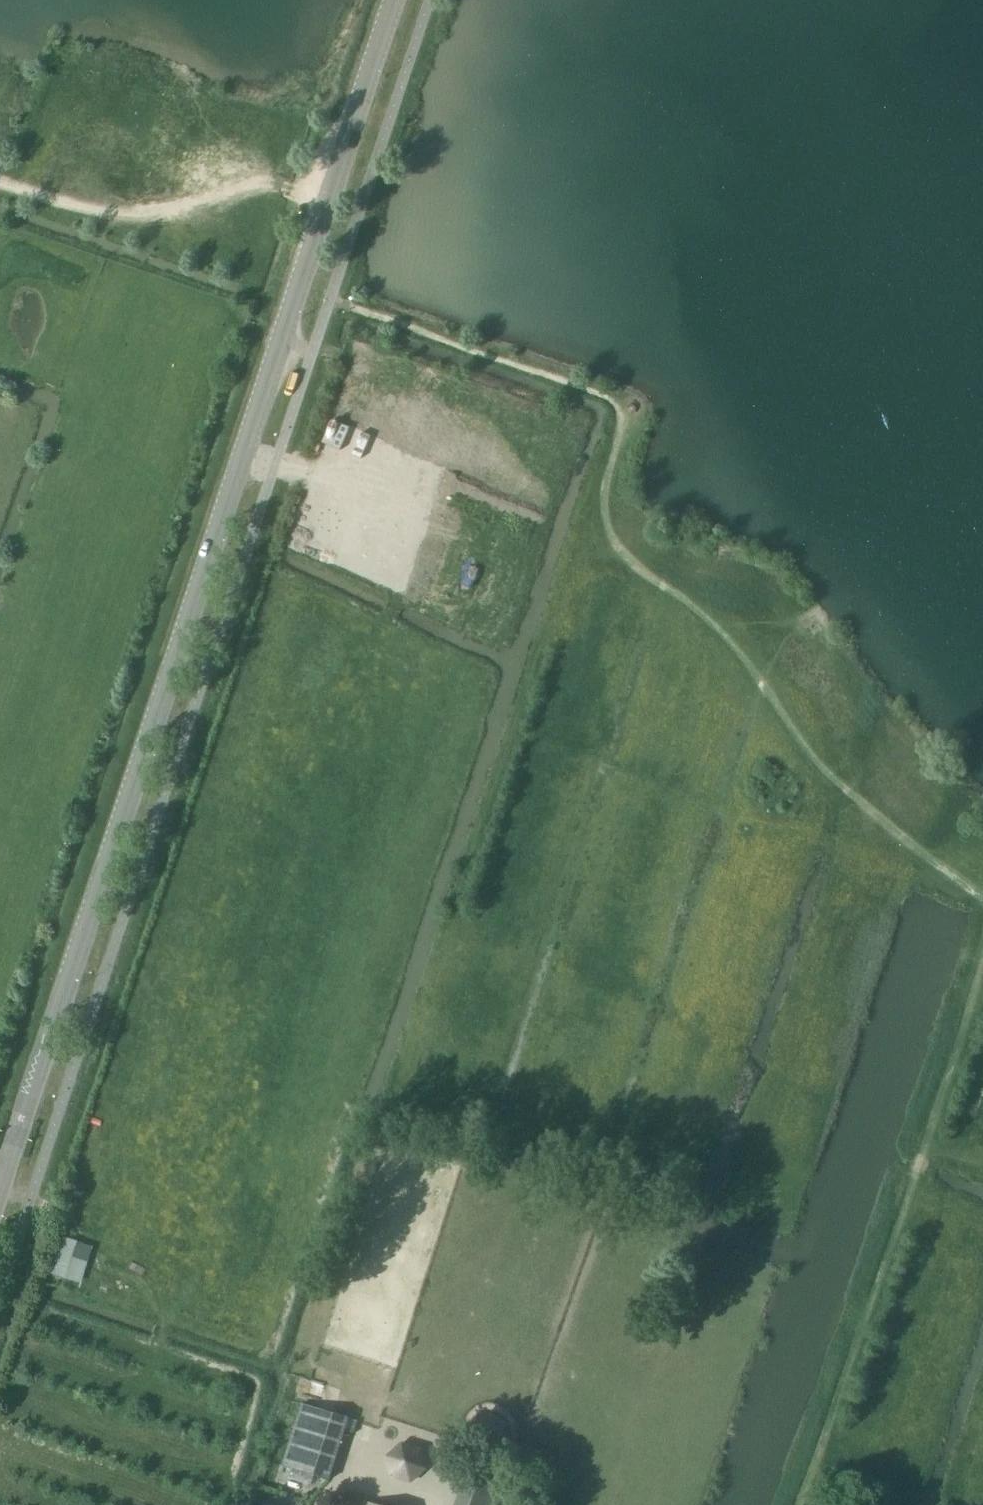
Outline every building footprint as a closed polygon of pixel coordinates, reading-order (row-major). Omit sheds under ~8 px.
[(56,1238),(45,1275),(81,1285),(91,1249),(56,1238)] [(282,1467),(328,1481),(348,1420),(301,1405),(282,1467)]
